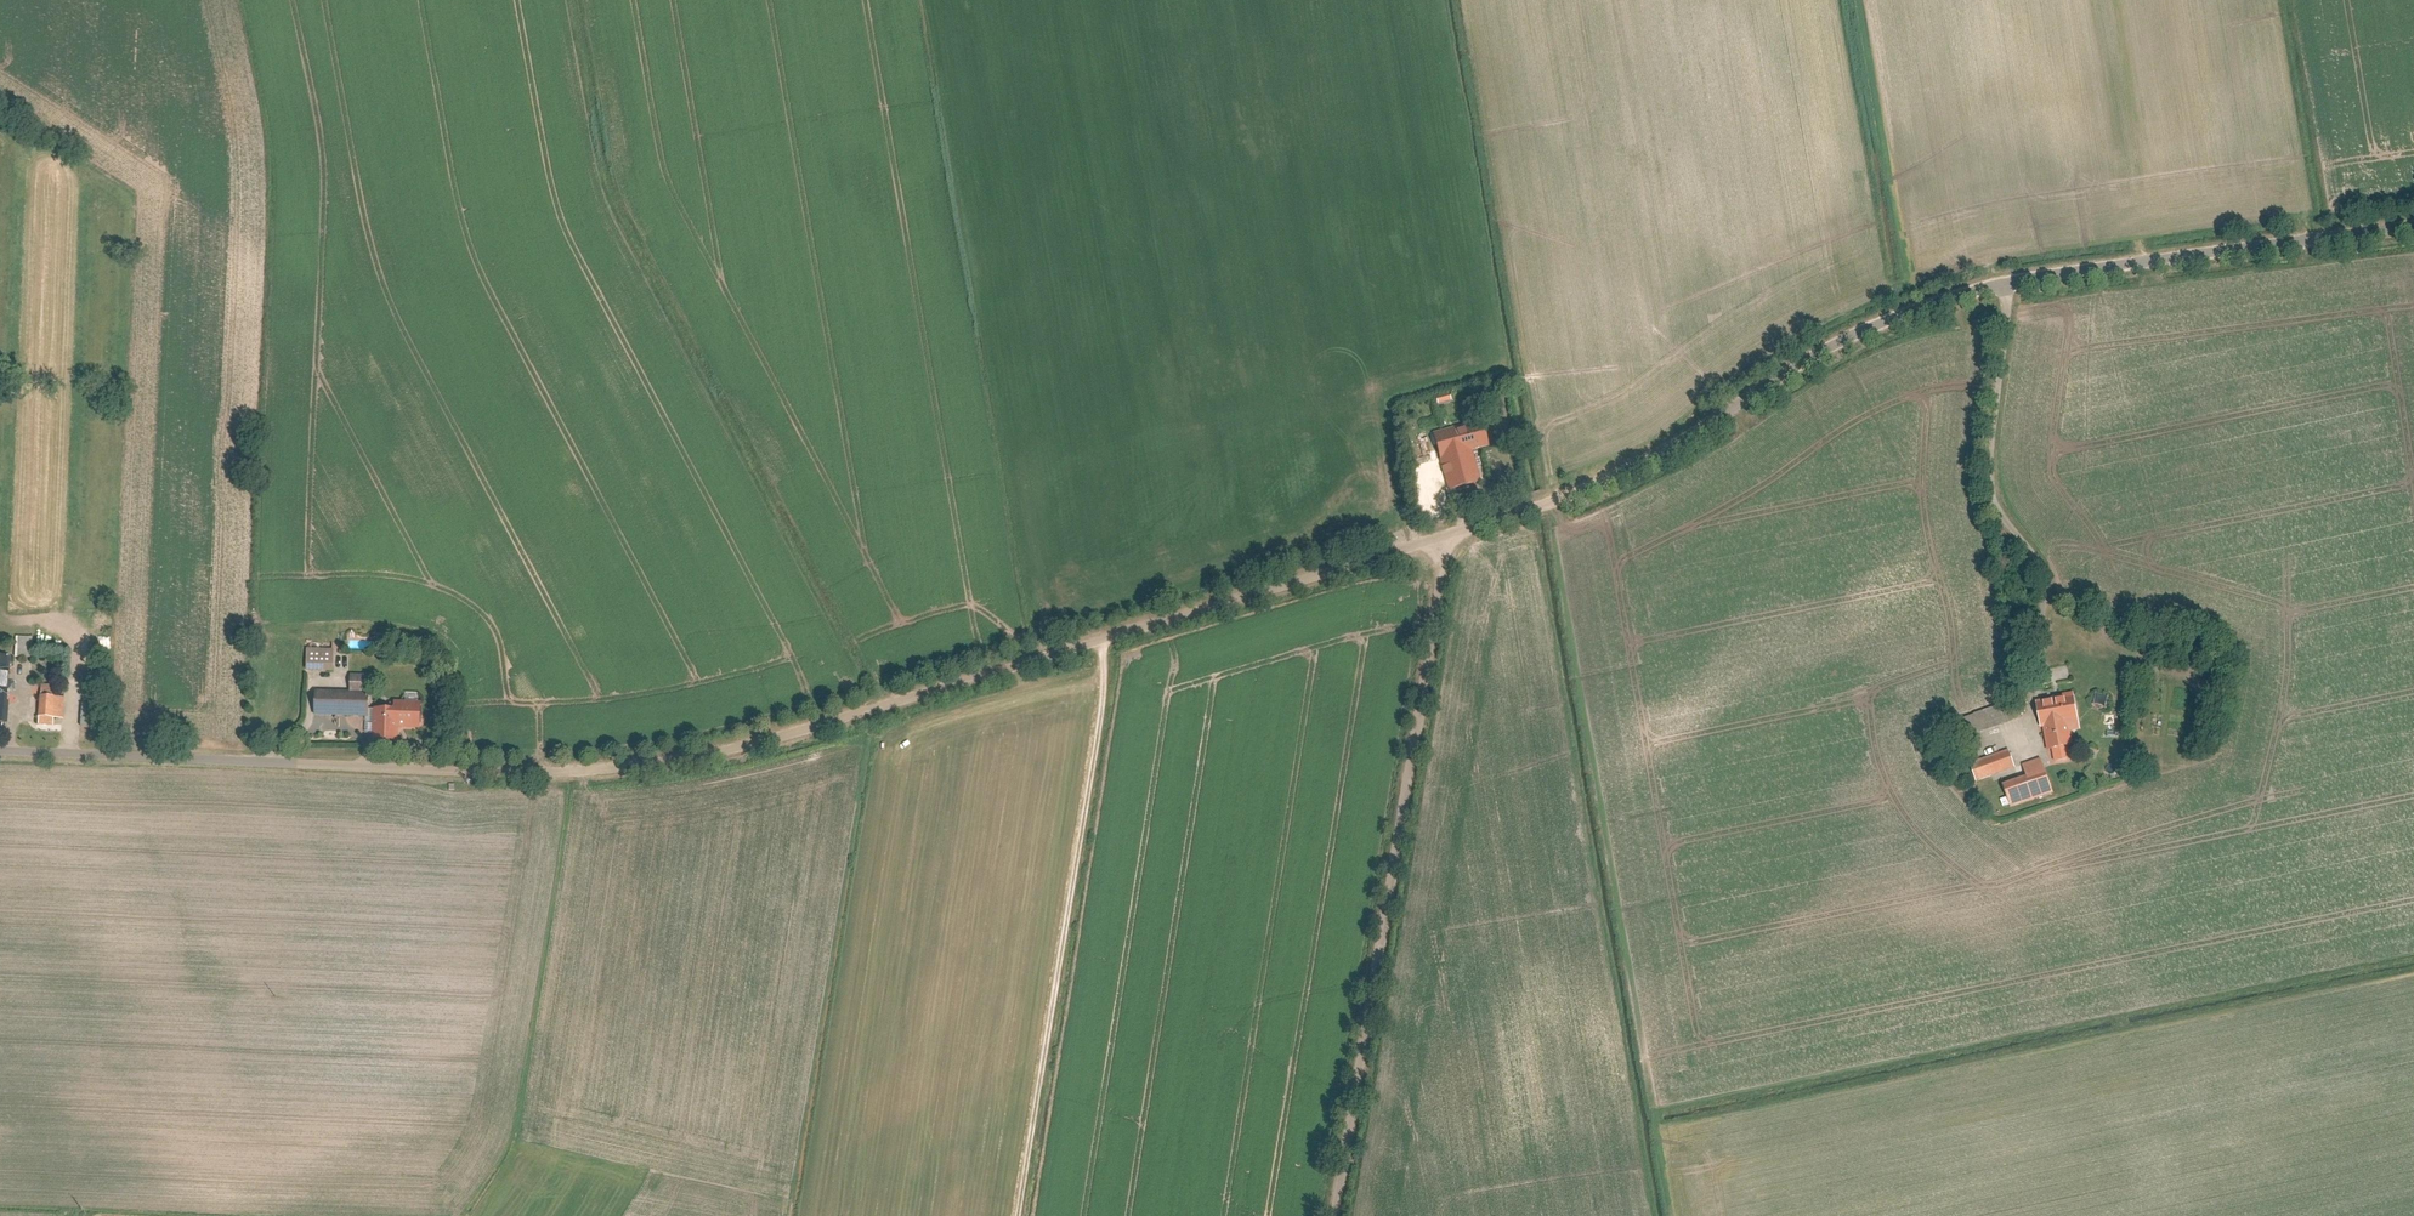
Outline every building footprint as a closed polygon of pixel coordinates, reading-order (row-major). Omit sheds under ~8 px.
[(1441,415),(1443,425),(1469,421),(1467,410),(1441,415)] [(1441,441),(1453,489),(1454,493),(1483,486),(1475,451),(1489,447),(1485,430),(1441,441)] [(1604,463),(1595,465),(1593,458),(1582,462),(1586,476),(1606,470),(1604,463)] [(353,634),(353,650),(373,650),(374,634),(353,634)] [(16,636),(15,660),(29,661),(30,641),(31,637),(16,636)] [(337,650),(314,651),(315,672),(338,672),(337,650)] [(33,678),(29,719),(57,721),(60,680),(33,678)] [(316,693),(315,714),(375,716),(374,741),(394,742),(395,725),(415,726),(416,707),(369,705),(370,680),(350,679),(349,694),(316,693)] [(2069,750),(2065,726),(2077,723),(2070,687),(2042,693),(2047,722),(2041,723),(2047,754),(2069,750)] [(1991,707),(1957,719),(1963,736),(1997,724),(1991,707)] [(1970,765),(1976,783),(2015,771),(2009,752),(1970,765)] [(2024,766),(2027,775),(2002,784),(2011,808),(2052,793),(2043,769),(2041,770),(2038,761),(2024,766)]
